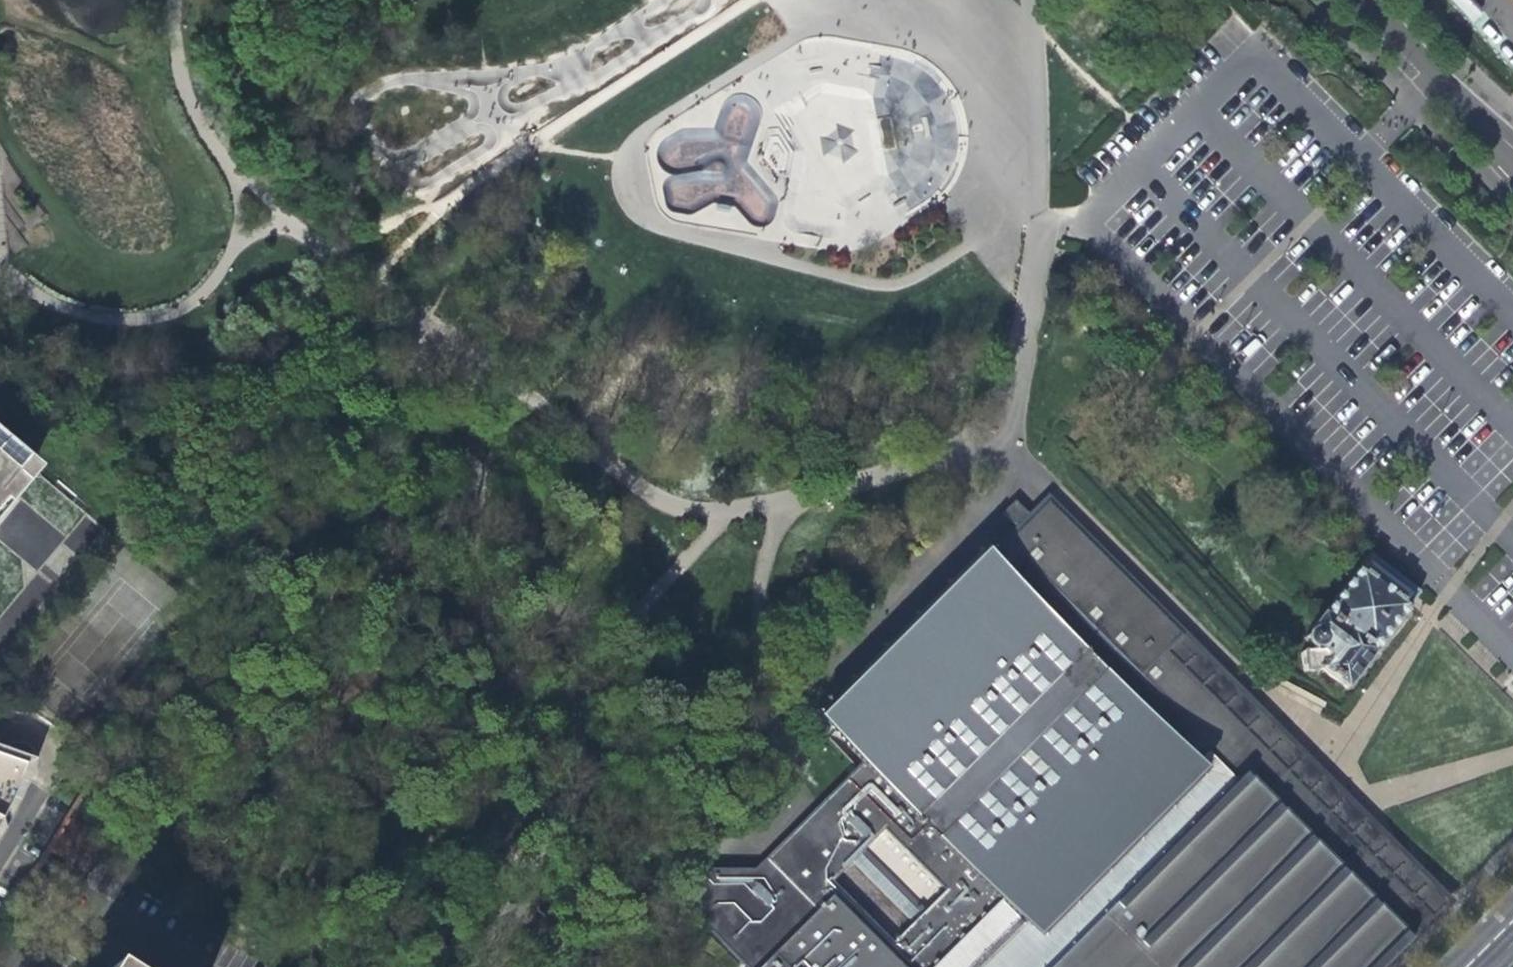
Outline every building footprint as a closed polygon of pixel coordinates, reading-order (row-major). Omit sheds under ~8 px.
[(785,222),(796,243),(810,245),(812,244),(856,249),(906,224),(909,199),(922,200),(913,182),(903,187),(899,215),(878,213),(875,235),(863,210),(862,220),(844,218),(848,186),(837,185),(832,187),(786,182),(783,209),(786,215),(773,221),(785,222)] [(0,441),(0,508),(14,491),(16,493),(35,471),(0,441)] [(746,966),(1387,966),(1430,926),(1175,659),(1191,643),(1055,500),(1039,516),(1022,498),(1009,510),(1025,527),(827,716),(865,755),(752,864),(690,861),(688,922),(708,923),(747,965),(746,966)] [(1365,556),(1356,568),(1407,607),(1416,594),(1389,574),(1365,556)] [(1407,607),(1356,568),(1320,614),(1371,653),(1396,621),(1407,607)] [(1318,668),(1345,688),(1371,653),(1320,614),(1319,613),(1308,627),(1311,631),(1306,631),(1304,632),(1301,635),(1300,638),(1300,642),(1302,646),(1305,649),(1308,649),(1309,651),(1299,653),(1301,670),(1318,668)] [(3,821),(10,809),(17,794),(27,768),(0,758),(0,827),(3,821)] [(96,780),(90,789),(96,794),(102,784),(96,780)] [(74,813),(72,817),(86,827),(89,822),(74,813)]
